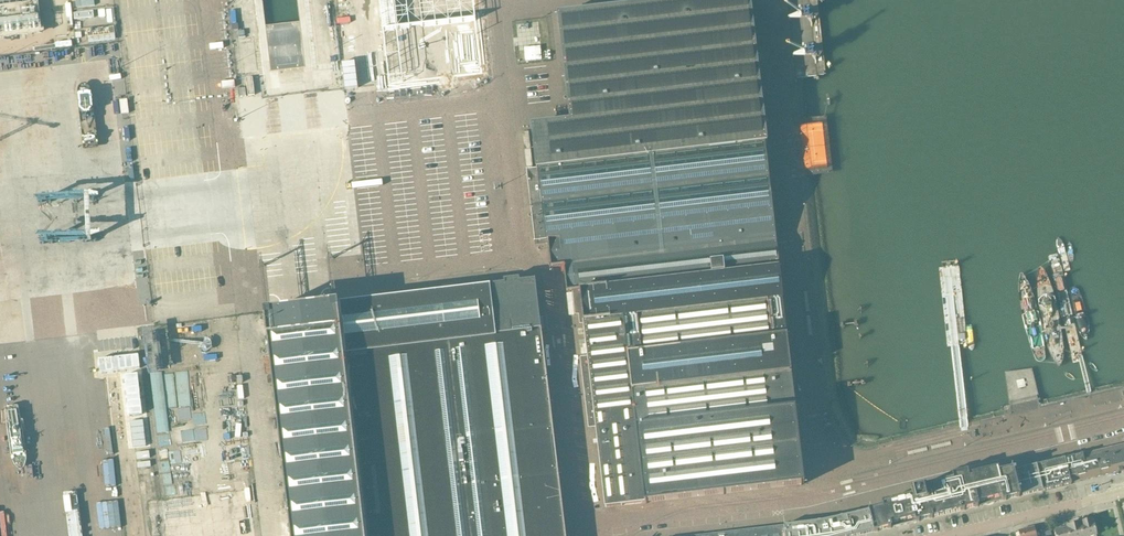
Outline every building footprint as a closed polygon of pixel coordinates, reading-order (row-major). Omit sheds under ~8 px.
[(42,32),(38,0),(37,0),(0,5),(0,38),(42,32)] [(241,12),(250,11),(249,0),(240,0),(241,12)] [(389,85),(482,74),(473,0),(379,0),(389,85)] [(526,170),(535,244),(548,243),(551,268),(564,266),(567,292),(573,291),(576,314),(579,313),(580,323),(584,323),(588,356),(581,357),(589,426),(596,426),(606,508),(614,507),(781,487),(803,484),(802,471),(790,371),(793,371),(792,360),(789,360),(784,315),(777,260),(772,213),(764,145),(767,145),(751,0),(703,0),(557,17),(568,106),(555,108),(558,123),(547,125),(547,123),(537,125),(537,126),(532,127),(536,169),(526,170)] [(93,11),(73,13),(74,20),(94,18),(93,11)] [(540,46),(524,48),(525,61),(541,60),(540,46)] [(254,95),(252,78),(246,79),(248,96),(254,95)] [(522,133),(524,150),(530,150),(528,132),(522,133)] [(532,167),(530,150),(524,150),(526,168),(532,167)] [(2,213),(2,231),(24,230),(23,212),(2,213)] [(264,313),(279,436),(291,535),(565,535),(564,529),(541,330),(544,329),(542,318),(539,319),(535,281),(519,283),(519,279),(504,281),(504,285),(490,286),(453,290),(452,287),(441,289),(441,292),(331,306),(271,313),(264,313)] [(138,356),(98,360),(99,373),(139,368),(138,356)] [(137,375),(124,376),(129,416),(142,415),(137,375)] [(142,421),(129,422),(132,449),(145,447),(142,421)] [(873,532),(874,532),(877,532),(877,531),(879,531),(879,530),(886,529),(888,529),(891,528),(916,522),(919,522),(919,521),(920,521),(920,520),(928,518),(928,519),(929,519),(932,518),(961,511),(964,511),(964,510),(965,510),(965,509),(973,507),(973,508),(975,507),(975,508),(977,507),(1003,501),(1006,500),(1005,500),(1007,500),(1007,499),(1014,497),(1015,498),(1016,497),(1016,498),(1019,497),(1020,496),(1040,492),(1042,491),(1071,484),(1116,473),(1118,472),(1123,471),(1123,445),(1065,459),(1064,458),(1015,470),(1015,468),(999,472),(998,468),(968,475),(967,471),(959,474),(951,476),(952,480),(924,487),(910,491),(911,495),(881,503),(882,507),(839,517),(838,518),(834,518),(831,519),(822,521),(695,535),(856,535),(873,532)] [(1093,519),(1079,522),(1082,535),(1092,535),(1096,535),(1093,519)] [(1079,522),(1066,525),(1066,528),(1068,535),(1082,535),(1079,522)] [(1018,531),(1019,535),(1042,535),(1039,526),(1018,531)] [(1053,531),(1055,535),(1068,535),(1066,528),(1053,531)]
